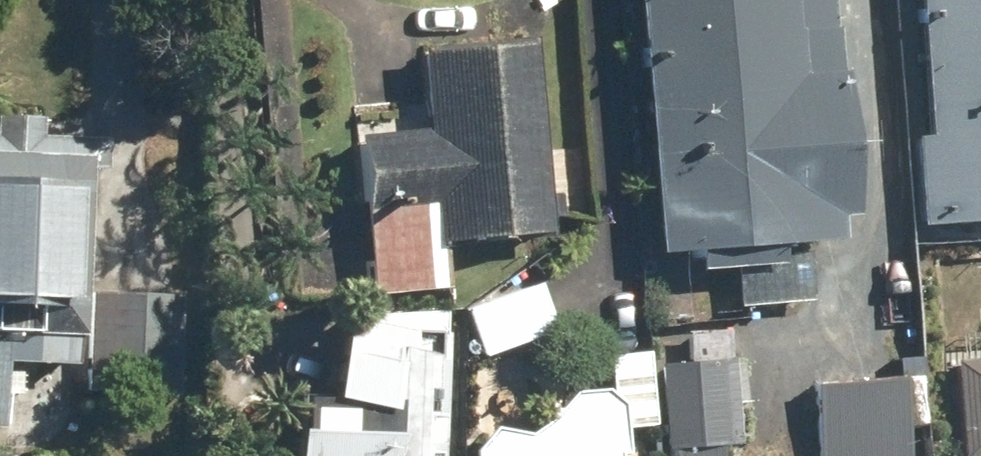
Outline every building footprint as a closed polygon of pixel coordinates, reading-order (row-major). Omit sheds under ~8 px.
[(648,253),(798,242),(832,240),(830,213),(839,213),(824,0),(630,0),(648,253)] [(923,132),(908,132),(915,225),(980,220),(980,0),(913,0),(923,132)] [(419,129),(353,135),(364,256),(301,261),(304,297),(443,284),(439,242),(543,233),(526,40),(411,50),(419,129)] [(1,356),(77,359),(76,390),(170,393),(173,295),(99,293),(104,136),(34,134),(34,117),(0,116),(0,397),(1,356)] [(528,284),(458,314),(477,357),(547,326),(528,284)] [(340,311),(324,393),(288,392),(286,455),(433,455),(439,307),(340,311)] [(942,359),(950,455),(980,453),(980,356),(942,359)] [(646,361),(650,449),(662,448),(662,455),(706,455),(706,445),(728,444),(724,358),(646,361)] [(802,382),(807,455),(909,455),(903,375),(802,382)] [(465,447),(465,455),(618,455),(615,404),(590,384),(566,385),(547,411),(520,432),(485,429),(465,447)]
